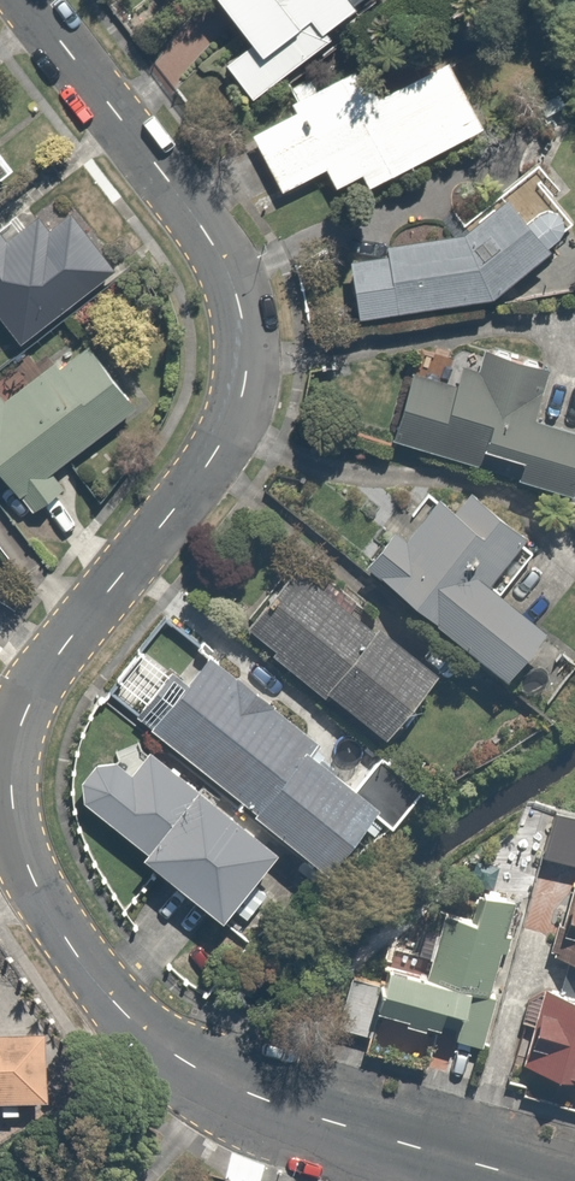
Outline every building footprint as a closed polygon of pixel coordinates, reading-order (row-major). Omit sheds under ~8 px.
[(349,0),(223,0),(217,5),(253,49),(228,69),(261,110),(367,23),(349,0)] [(343,196),(371,182),(377,193),(489,133),(451,63),(348,118),(266,162),(285,196),(330,172),(343,196)] [(17,181),(0,157),(0,193),(17,181)] [(360,321),(501,299),(574,242),(574,239),(532,184),(462,239),(349,256),(360,321)] [(116,276),(66,214),(45,231),(37,221),(4,248),(0,243),(0,322),(23,351),(116,276)] [(141,412),(90,343),(8,403),(1,394),(0,395),(0,479),(32,523),(68,496),(53,476),(141,412)] [(394,456),(574,506),(574,439),(534,428),(549,375),(484,357),(479,375),(460,370),(454,391),(415,380),(394,456)] [(403,535),(371,574),(516,695),(558,644),(494,590),(532,544),(477,497),(460,517),(446,506),(414,544),(403,535)] [(308,563),(251,627),(390,749),(446,685),(308,563)] [(174,676),(138,719),(336,884),(384,827),(401,841),(435,799),(384,757),(352,794),(311,760),(322,746),(217,659),(191,690),(174,676)] [(100,824),(149,864),(146,867),(228,934),(287,862),(217,805),(157,755),(137,779),(135,777),(133,775),(131,773),(128,772),(125,770),(123,769),(120,769),(117,768),(114,768),(111,768),(108,769),(105,770),(102,771),(99,772),(97,774),(94,776),(92,778),(90,780),(89,783),(87,785),(86,788),(85,791),(85,794),(85,797),(85,800),(85,803),(86,806),(87,809),(88,812),(89,814),(91,817),(93,819),(96,821),(98,823),(100,824)] [(559,808),(545,859),(574,868),(574,812),(559,808)] [(557,963),(574,967),(574,893),(557,963)] [(484,1049),(517,912),(519,903),(480,894),(473,924),(445,917),(431,978),(391,969),(378,1023),(484,1049)] [(547,997),(521,1081),(574,1097),(574,1006),(547,997)] [(46,1111),(46,1033),(0,1032),(0,1111),(46,1111)]
